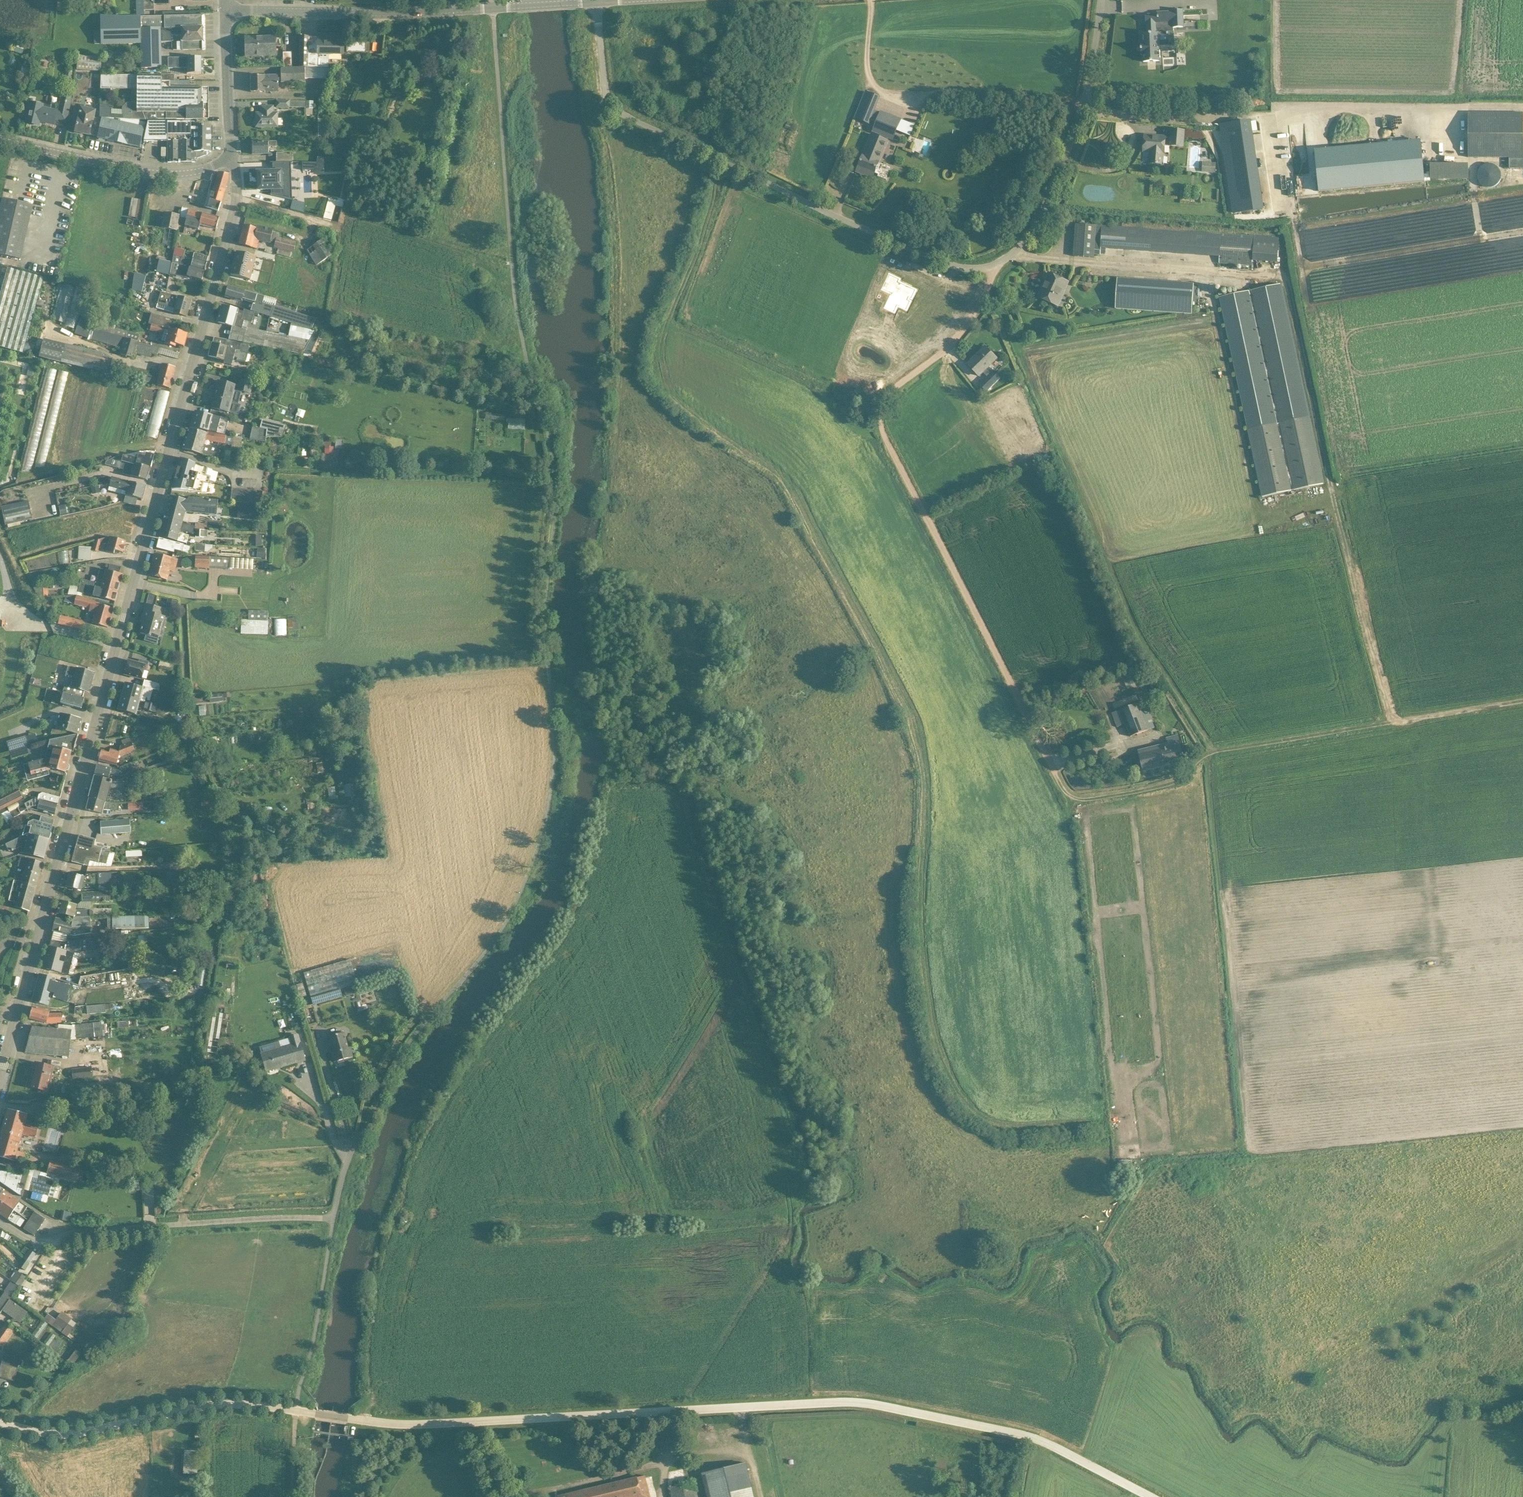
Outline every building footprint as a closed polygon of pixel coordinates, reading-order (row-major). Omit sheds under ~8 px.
[(154,16),(154,4),(171,3),(171,0),(135,0),(136,10),(134,10),(134,17),(154,16)] [(1147,33),(1142,33),(1143,43),(1141,43),(1141,55),(1143,55),(1144,62),(1160,61),(1160,58),(1161,58),(1160,51),(1159,51),(1159,32),(1157,32),(1156,26),(1173,26),(1173,28),(1184,27),(1183,9),(1172,10),(1172,11),(1158,12),(1158,14),(1145,14),(1146,24),(1147,24),(1147,33)] [(1188,10),(1187,19),(1200,19),(1201,10),(1188,10)] [(183,34),(183,42),(177,42),(177,50),(183,50),(203,50),(202,15),(154,16),(134,17),(102,15),(101,31),(94,31),(94,44),(101,44),(101,42),(142,41),(142,67),(161,67),(160,41),(172,41),(172,34),(183,34)] [(245,39),(246,56),(275,55),(275,48),(281,48),(281,37),(245,39)] [(314,67),(329,66),(329,61),(319,61),(319,55),(333,55),(343,55),(343,38),(300,37),(299,67),(314,67)] [(283,68),(291,68),(291,52),(283,53),(283,68)] [(78,55),(77,70),(101,72),(102,57),(78,55)] [(188,68),(188,74),(203,74),(203,57),(181,58),(169,57),(169,67),(188,68)] [(73,68),(66,67),(63,88),(71,89),(73,73),(72,73),(73,68)] [(261,76),(251,76),(251,92),(261,92),(274,92),(278,92),(278,81),(281,81),(281,82),(302,82),(305,82),(307,78),(329,79),(331,74),(331,68),(329,67),(314,67),(299,67),(299,68),(291,68),(283,68),(281,68),(281,76),(278,76),(261,76)] [(23,68),(21,75),(30,78),(32,71),(23,68)] [(102,75),(94,75),(94,84),(102,84),(102,75)] [(139,120),(158,121),(158,119),(203,119),(207,119),(206,103),(203,103),(203,102),(201,102),(201,98),(202,98),(202,87),(170,88),(170,81),(161,81),(161,75),(137,75),(137,78),(127,78),(126,93),(137,92),(137,103),(129,102),(127,103),(124,107),(122,109),(122,114),(111,114),(111,109),(107,104),(100,104),(100,117),(102,117),(139,120)] [(112,76),(102,75),(102,84),(111,85),(112,76)] [(855,118),(869,124),(880,97),(866,91),(855,118)] [(54,124),(55,119),(66,121),(71,97),(61,95),(58,111),(43,108),(44,105),(30,102),(26,122),(38,125),(39,121),(54,124)] [(313,115),(313,102),(290,101),(290,100),(276,100),(277,108),(290,108),(290,107),(306,107),(306,115),(313,115)] [(83,107),(80,107),(77,122),(75,132),(90,135),(98,137),(102,119),(94,118),(96,110),(92,110),(90,107),(85,105),(83,107)] [(256,125),(256,127),(278,126),(278,114),(272,114),(272,107),(262,107),(262,114),(256,114),(256,119),(254,119),(255,125),(256,125)] [(320,110),(319,146),(329,146),(330,110),(320,110)] [(881,110),(872,132),(893,140),(902,119),(881,110)] [(1468,113),(1468,123),(1468,157),(1509,157),(1509,168),(1522,169),(1522,113),(1468,113)] [(1260,116),(1230,121),(1244,217),(1274,212),(1260,116)] [(102,119),(98,137),(97,138),(140,148),(145,127),(145,122),(118,119),(114,119),(114,121),(102,119)] [(149,122),(145,141),(168,140),(168,162),(195,162),(194,160),(197,160),(198,160),(199,159),(200,159),(201,159),(202,158),(203,158),(204,158),(205,157),(206,157),(208,156),(209,155),(209,152),(211,152),(211,151),(211,150),(210,150),(211,141),(212,141),(211,141),(211,136),(212,136),(210,136),(210,127),(211,127),(211,125),(207,125),(194,125),(194,122),(168,122),(149,122)] [(1170,146),(1184,147),(1185,130),(1171,129),(1170,146)] [(878,174),(877,176),(886,179),(890,167),(879,163),(888,140),(880,137),(880,136),(871,133),(862,156),(863,156),(857,171),(873,178),(875,172),(878,174)] [(1151,152),(1150,163),(1162,164),(1163,153),(1164,153),(1166,137),(1145,135),(1143,151),(1151,152)] [(332,138),(328,150),(339,154),(343,142),(332,138)] [(1425,181),(1421,140),(1315,151),(1319,191),(1425,181)] [(252,142),(253,154),(268,154),(268,147),(276,147),(276,142),(252,142)] [(276,162),(292,163),(292,153),(277,153),(276,162)] [(1465,159),(1426,160),(1427,174),(1465,173),(1465,159)] [(1203,161),(1202,172),(1216,173),(1217,162),(1203,161)] [(273,171),(257,172),(258,190),(271,189),(271,194),(271,195),(293,200),(294,199),(292,199),(290,198),(290,197),(288,197),(288,198),(286,197),(285,172),(291,172),(291,163),(292,163),(276,162),(270,162),(270,163),(272,163),(273,171)] [(302,162),(302,170),(316,170),(316,163),(302,162)] [(205,206),(219,210),(230,174),(219,171),(216,181),(212,180),(205,206)] [(1,199),(0,206),(0,254),(22,259),(33,206),(1,199)] [(165,206),(159,206),(159,215),(172,216),(173,200),(166,199),(165,206)] [(217,229),(220,217),(190,208),(185,225),(199,229),(200,224),(217,229)] [(270,243),(273,229),(257,224),(257,227),(244,223),(239,243),(259,248),(261,241),(270,243)] [(1277,263),(1279,239),(1076,224),(1074,256),(1094,257),(1094,254),(1100,255),(1101,248),(1220,256),(1219,263),(1252,266),(1252,261),(1277,263)] [(307,240),(319,257),(335,246),(322,229),(307,240)] [(277,231),(276,239),(279,239),(278,246),(294,248),(296,234),(277,231)] [(159,263),(172,264),(173,250),(160,249),(159,263)] [(236,252),(234,264),(253,269),(256,257),(236,252)] [(193,256),(190,265),(206,269),(208,261),(193,256)] [(136,263),(134,283),(145,284),(147,264),(136,263)] [(234,264),(231,275),(250,280),(253,269),(234,264)] [(188,275),(203,279),(206,269),(190,265),(188,275)] [(7,267),(0,292),(0,345),(22,351),(43,277),(7,267)] [(1049,273),(1038,297),(1058,306),(1069,282),(1049,273)] [(64,274),(55,311),(68,314),(77,277),(64,274)] [(912,298),(916,289),(898,281),(899,279),(889,274),(882,289),(891,293),(888,301),(885,307),(894,312),(897,305),(906,309),(910,301),(908,299),(909,297),(912,298)] [(1116,309),(1135,310),(1133,339),(1214,345),(1219,286),(1118,278),(1116,309)] [(299,313),(302,303),(277,296),(279,288),(262,283),(256,301),(262,302),(299,313)] [(1324,484),(1309,417),(1281,284),(1249,291),(1220,297),(1248,430),(1263,497),(1324,484)] [(255,305),(258,294),(229,286),(226,296),(255,305)] [(173,312),(188,316),(193,299),(162,290),(158,303),(174,308),(173,312)] [(240,328),(245,310),(223,304),(218,321),(240,328)] [(291,326),(312,329),(314,318),(293,314),(291,326)] [(158,348),(161,337),(139,332),(140,327),(121,322),(120,325),(114,323),(115,318),(113,317),(112,324),(107,323),(104,333),(137,341),(136,343),(158,348)] [(160,333),(167,334),(168,325),(162,323),(160,333)] [(184,349),(189,333),(170,328),(165,344),(184,349)] [(113,356),(45,341),(41,357),(109,372),(113,356)] [(209,356),(234,363),(238,349),(212,343),(209,356)] [(986,347),(968,364),(979,376),(983,373),(988,378),(980,386),(987,392),(1000,380),(988,368),(997,359),(986,347)] [(144,371),(146,365),(135,361),(133,368),(144,371)] [(156,384),(171,389),(177,366),(162,362),(156,384)] [(211,407),(230,412),(237,385),(219,380),(211,407)] [(288,380),(286,388),(301,391),(302,383),(288,380)] [(191,427),(207,431),(212,415),(195,411),(191,427)] [(285,432),(287,424),(264,418),(262,426),(252,423),(248,435),(265,440),(267,432),(285,432)] [(191,427),(187,438),(204,442),(207,431),(191,427)] [(243,438),(243,428),(235,428),(234,438),(243,438)] [(184,448),(201,453),(204,442),(187,438),(184,448)] [(136,457),(134,464),(150,468),(154,454),(147,452),(146,456),(139,454),(138,458),(136,457)] [(1041,468),(1049,461),(1041,452),(1033,459),(1041,468)] [(181,457),(173,489),(189,493),(197,461),(181,457)] [(131,475),(147,479),(150,468),(134,464),(131,475)] [(127,494),(143,499),(146,487),(112,477),(109,486),(128,492),(127,494)] [(171,495),(169,505),(187,510),(190,500),(171,495)] [(4,510),(8,525),(33,519),(30,504),(4,510)] [(166,515),(184,520),(187,510),(169,505),(166,515)] [(239,520),(266,521),(266,509),(240,509),(239,520)] [(166,515),(163,525),(182,530),(184,520),(166,515)] [(209,529),(208,520),(198,520),(198,529),(209,529)] [(160,536),(178,541),(182,530),(163,525),(160,536)] [(81,537),(81,551),(93,551),(93,537),(81,537)] [(124,556),(128,542),(111,537),(107,551),(124,556)] [(157,547),(175,552),(177,543),(160,538),(157,547)] [(198,547),(197,559),(212,559),(212,548),(198,547)] [(267,560),(267,548),(214,549),(214,559),(227,559),(227,560),(254,559),(254,552),(260,552),(260,561),(267,560)] [(149,575),(168,580),(173,558),(154,553),(149,575)] [(100,568),(96,583),(119,589),(122,574),(100,568)] [(94,579),(95,573),(84,570),(80,581),(86,583),(88,577),(94,579)] [(71,583),(79,585),(82,573),(74,571),(71,583)] [(93,596),(116,601),(119,589),(96,583),(93,596)] [(92,624),(109,628),(114,608),(97,603),(92,624)] [(139,633),(160,638),(166,609),(145,604),(139,633)] [(299,626),(300,615),(290,614),(290,626),(299,626)] [(268,625),(268,616),(251,615),(251,625),(268,625)] [(171,662),(174,653),(163,651),(161,659),(171,662)] [(125,675),(143,680),(148,665),(130,660),(125,675)] [(71,687),(91,692),(96,673),(76,667),(71,687)] [(126,683),(122,696),(140,702),(144,689),(126,683)] [(61,702),(83,709),(86,699),(64,693),(61,702)] [(222,707),(222,695),(201,695),(202,708),(222,707)] [(118,710),(136,715),(140,702),(122,696),(118,710)] [(1155,728),(1144,701),(1112,713),(1118,727),(1126,723),(1131,737),(1155,728)] [(146,707),(142,715),(152,719),(155,711),(146,707)] [(56,728),(79,735),(83,721),(61,714),(56,728)] [(12,741),(30,735),(27,726),(9,732),(12,741)] [(1144,770),(1184,760),(1178,736),(1167,739),(1168,744),(1139,751),(1144,770)] [(53,756),(70,761),(73,751),(56,746),(53,756)] [(99,761),(117,766),(121,753),(103,748),(99,761)] [(50,768),(67,773),(70,761),(53,756),(50,768)] [(1108,758),(1102,760),(1104,766),(1110,764),(1108,758)] [(95,776),(112,781),(115,769),(99,764),(95,776)] [(95,776),(90,797),(106,802),(112,781),(95,776)] [(0,802),(27,790),(22,779),(0,790),(0,802)] [(30,797),(42,792),(39,786),(27,791),(30,797)] [(130,794),(131,802),(146,802),(145,794),(130,794)] [(15,805),(28,802),(26,795),(4,800),(7,814),(17,811),(15,805)] [(86,809),(103,814),(106,802),(90,797),(86,809)] [(38,812),(55,816),(57,805),(41,801),(38,812)] [(103,826),(133,825),(133,816),(103,816),(103,826)] [(33,821),(29,834),(50,840),(54,826),(33,821)] [(24,854),(44,860),(50,840),(29,834),(24,854)] [(76,850),(100,857),(103,848),(94,846),(96,840),(80,835),(76,850)] [(100,857),(76,850),(72,862),(89,867),(91,861),(98,863),(100,857)] [(21,857),(15,879),(38,885),(44,863),(21,857)] [(66,888),(83,892),(86,877),(69,873),(66,888)] [(8,906),(31,912),(38,885),(15,879),(8,906)] [(172,894),(173,887),(166,885),(164,892),(172,894)] [(59,914),(75,918),(78,905),(62,902),(59,914)] [(153,930),(151,915),(106,919),(108,934),(153,930)] [(53,932),(71,936),(74,923),(56,919),(53,932)] [(44,969),(62,973),(67,951),(49,947),(44,969)] [(315,995),(347,989),(344,975),(358,972),(354,952),(307,961),(315,995)] [(32,1007),(48,1012),(56,978),(40,974),(32,1007)] [(355,975),(345,978),(348,986),(358,983),(355,975)] [(89,1004),(115,1003),(115,995),(89,996),(89,1004)] [(48,1012),(32,1007),(29,1020),(45,1024),(62,1024),(63,1013),(48,1012)] [(75,1029),(106,1029),(106,1015),(75,1015),(75,1029)] [(328,1038),(334,1061),(352,1057),(345,1033),(328,1038)] [(267,1072),(307,1061),(300,1037),(261,1048),(267,1072)] [(96,1073),(96,1060),(75,1060),(75,1073),(96,1073)] [(29,1087),(48,1092),(54,1067),(35,1062),(29,1087)] [(15,1162),(22,1135),(37,1139),(41,1124),(27,1120),(28,1115),(7,1109),(0,1137),(0,1158),(15,1162)] [(77,1184),(80,1170),(52,1163),(48,1176),(77,1184)] [(28,1175),(0,1168),(0,1181),(23,1196),(28,1175)] [(132,1174),(132,1183),(142,1183),(142,1174),(132,1174)] [(465,1232),(466,1240),(478,1240),(478,1231),(465,1232)] [(15,1268),(0,1287),(0,1303),(17,1317),(23,1310),(8,1298),(26,1276),(15,1268)] [(43,1313),(34,1325),(40,1329),(49,1317),(43,1313)] [(10,1324),(0,1339),(0,1346),(14,1356),(28,1337),(10,1324)] [(46,1333),(60,1344),(68,1335),(53,1324),(46,1333)] [(77,1341),(69,1352),(76,1357),(84,1346),(77,1341)] [(6,1360),(4,1375),(14,1377),(17,1362),(6,1360)] [(789,1404),(800,1402),(799,1396),(789,1397),(789,1404)] [(191,1473),(192,1448),(179,1448),(178,1472),(191,1473)] [(740,1465),(700,1475),(699,1468),(684,1471),(688,1485),(670,1489),(672,1496),(748,1496),(740,1465)] [(645,1475),(560,1494),(561,1496),(650,1496),(645,1475)]
